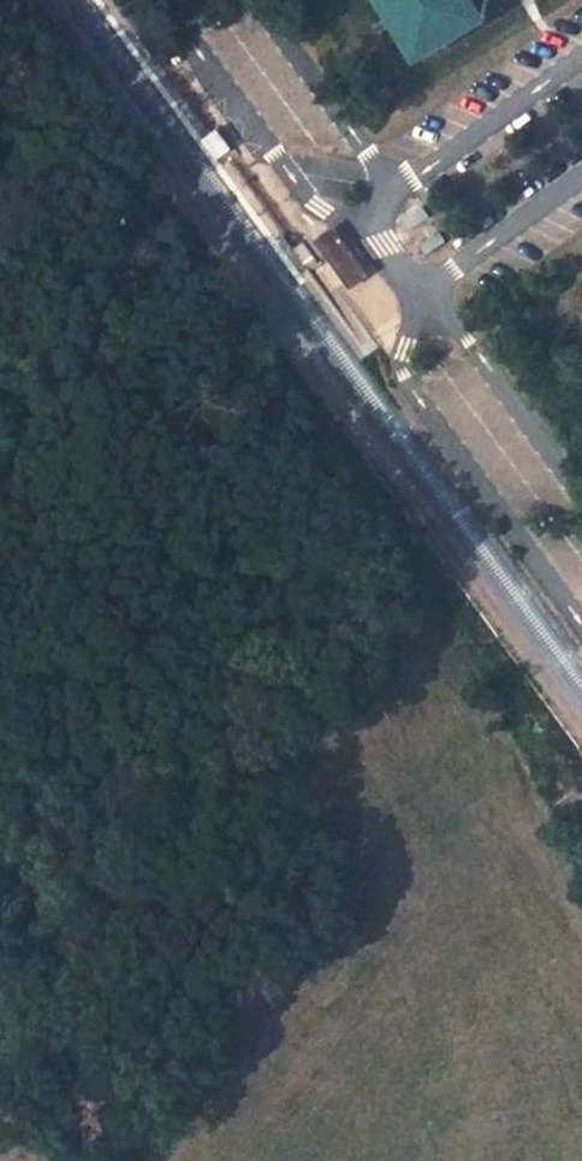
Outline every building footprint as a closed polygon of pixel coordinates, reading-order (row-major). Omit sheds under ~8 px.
[(443,66),(510,26),(517,0),(404,0),(443,66)] [(235,148),(220,127),(206,138),(222,159),(235,148)]
